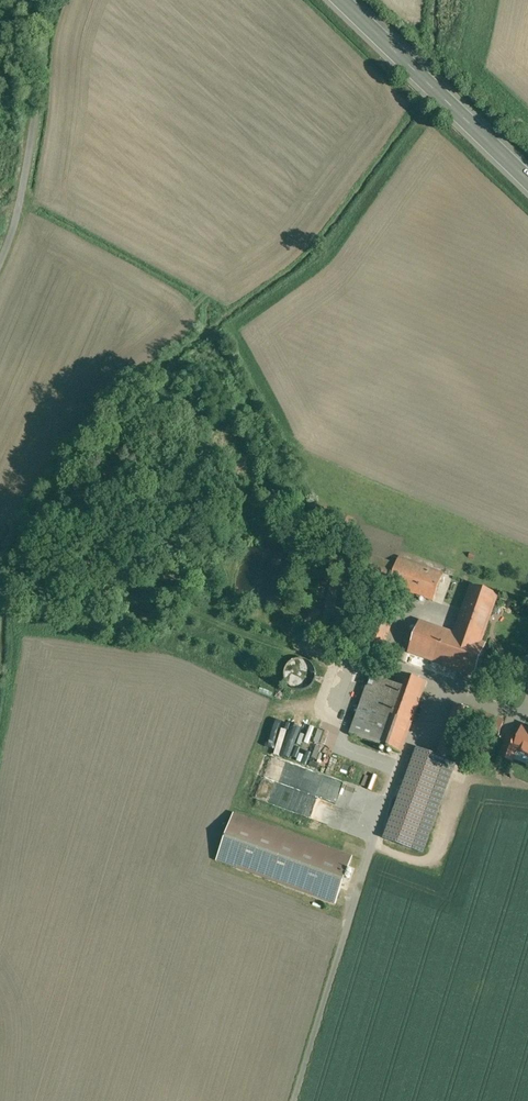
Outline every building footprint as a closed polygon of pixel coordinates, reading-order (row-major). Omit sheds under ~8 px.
[(312,521),(297,536),(304,543),(319,529),(312,521)] [(277,554),(283,565),(295,559),(290,548),(277,554)] [(397,565),(382,560),(377,574),(375,579),(433,600),(444,573),(400,557),(397,565)] [(497,595),(472,586),(455,633),(480,642),(497,595)] [(381,603),(360,662),(376,668),(387,638),(384,637),(386,633),(388,633),(397,608),(381,603)] [(455,633),(420,621),(408,652),(474,676),(485,644),(480,642),(455,633)] [(310,684),(309,660),(286,661),(287,685),(310,684)] [(397,685),(372,676),(351,734),(400,752),(426,682),(401,673),(397,685)] [(456,703),(437,755),(444,757),(453,761),(466,725),(472,708),(456,703)] [(275,716),(265,745),(275,749),(285,719),(275,716)] [(527,755),(527,726),(522,724),(517,738),(507,735),(498,757),(513,762),(517,751),(527,755)] [(314,742),(319,744),(323,731),(318,729),(314,742)] [(307,744),(312,733),(308,731),(303,743),(307,744)] [(290,757),(294,744),(287,742),(284,755),(290,757)] [(326,763),(329,750),(315,746),(312,757),(318,758),(317,760),(326,763)] [(307,763),(311,752),(296,747),(293,758),(307,763)] [(437,755),(418,748),(385,838),(411,848),(444,757),(437,755)] [(341,767),(343,754),(333,752),(331,766),(341,767)] [(283,786),(338,802),(344,782),(295,767),(294,770),(288,768),(283,786)] [(362,788),(368,789),(371,770),(365,769),(362,788)] [(238,815),(221,863),(336,904),(353,856),(238,815)]
